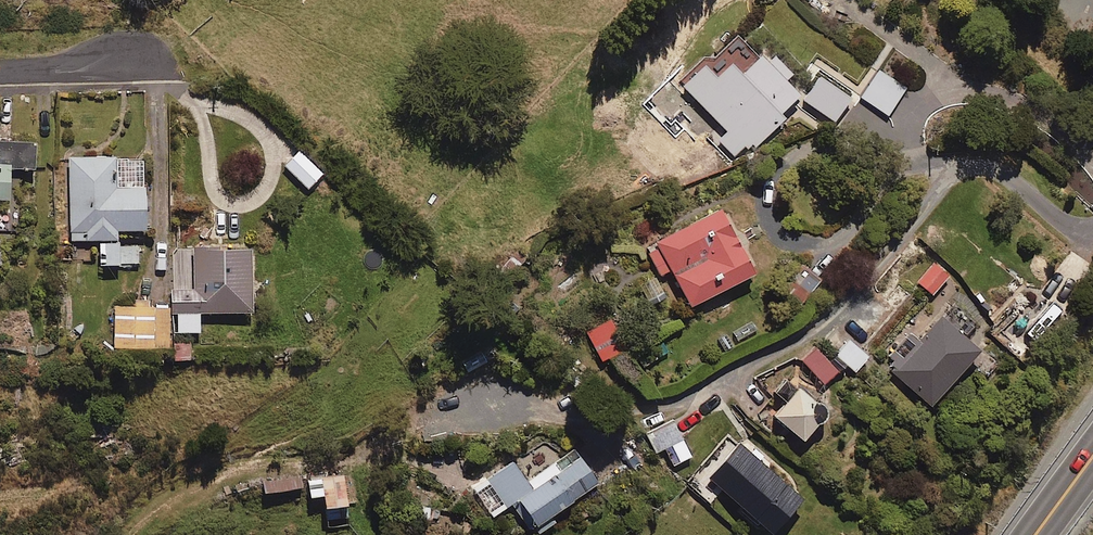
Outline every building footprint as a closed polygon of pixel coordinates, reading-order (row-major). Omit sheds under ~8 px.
[(790,70),(764,42),(737,68),(727,58),(721,65),(710,54),(680,82),(723,127),(709,141),(731,163),(783,114),(777,108),(796,90),(783,77),(790,70)] [(904,86),(877,67),(859,95),(886,113),(904,86)] [(848,95),(817,73),(805,91),(836,113),(848,95)] [(0,136),(0,202),(5,202),(5,163),(31,162),(30,135),(0,136)] [(320,173),(297,149),(282,163),(306,187),(320,173)] [(112,183),(111,153),(66,155),(69,237),(96,236),(97,260),(115,260),(114,226),(140,225),(139,182),(112,183)] [(752,268),(718,203),(641,243),(656,272),(668,266),(687,302),(752,268)] [(136,243),(120,243),(120,262),(137,261),(136,243)] [(168,286),(168,310),(249,310),(248,243),(195,244),(195,286),(168,286)] [(777,287),(795,302),(817,275),(799,260),(777,287)] [(946,274),(932,262),(916,280),(931,293),(946,274)] [(164,303),(111,303),(111,343),(164,342),(164,303)] [(189,312),(170,312),(171,355),(190,355),(189,312)] [(975,346),(940,315),(919,338),(908,328),(879,360),(927,401),(975,346)] [(866,354),(847,338),(834,353),(853,369),(866,354)] [(836,367),(816,344),(800,358),(821,380),(836,367)] [(486,360),(480,348),(460,358),(466,370),(486,360)] [(825,406),(798,381),(771,410),(798,435),(825,406)] [(672,420),(646,434),(654,450),(668,442),(677,459),(690,453),(672,420)] [(798,495),(738,441),(707,475),(768,529),(798,495)] [(558,458),(549,444),(529,458),(538,472),(524,481),(511,459),(484,476),(502,504),(509,500),(530,533),(551,520),(546,512),(596,481),(575,448),(558,458)] [(348,523),(340,472),(319,475),(327,526),(348,523)] [(300,485),(299,473),(261,477),(263,490),(300,485)] [(718,492),(699,477),(691,488),(711,502),(718,492)]
